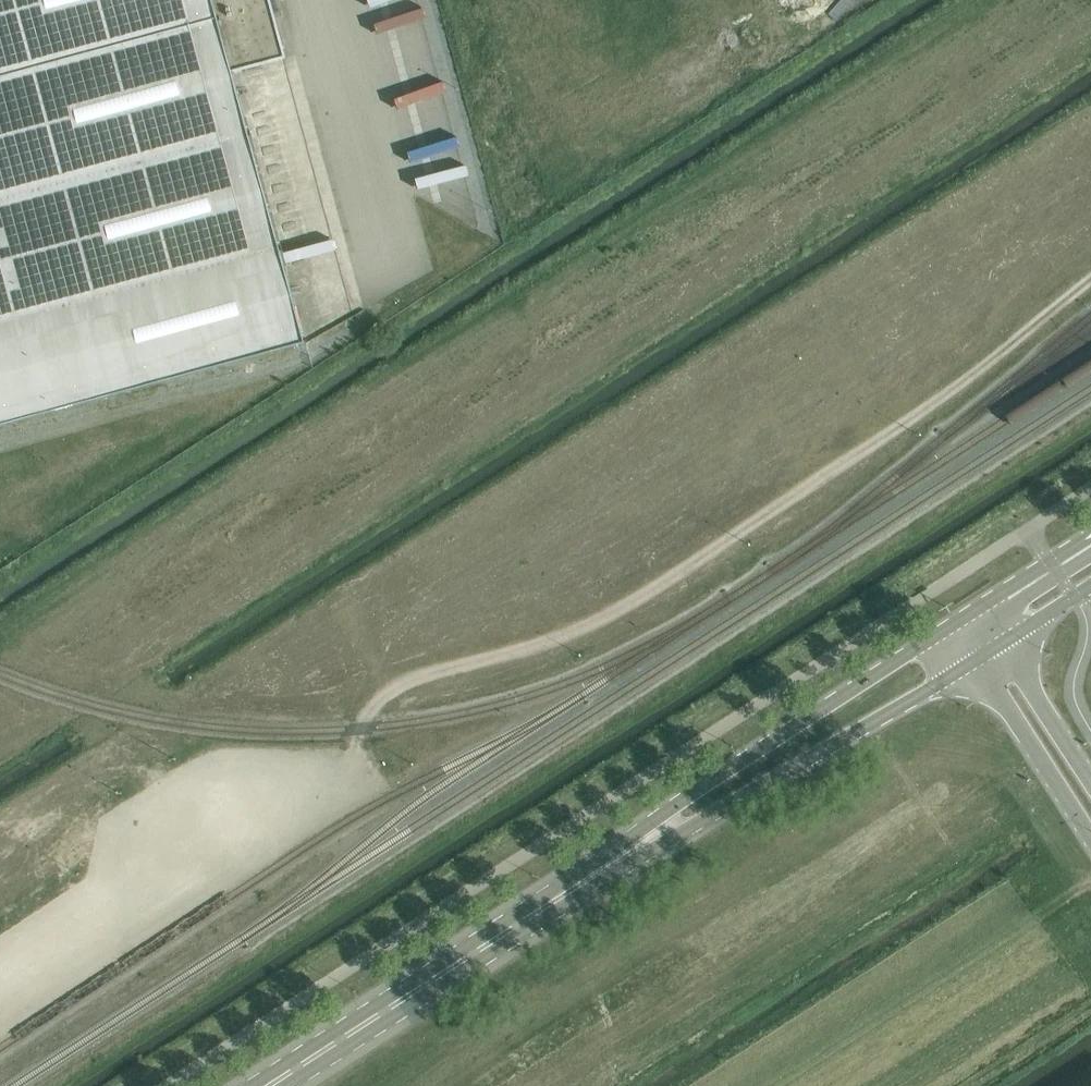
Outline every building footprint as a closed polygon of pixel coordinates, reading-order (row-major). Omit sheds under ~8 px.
[(305,343),(233,71),(285,57),(269,0),(0,0),(0,425),(305,343)]
